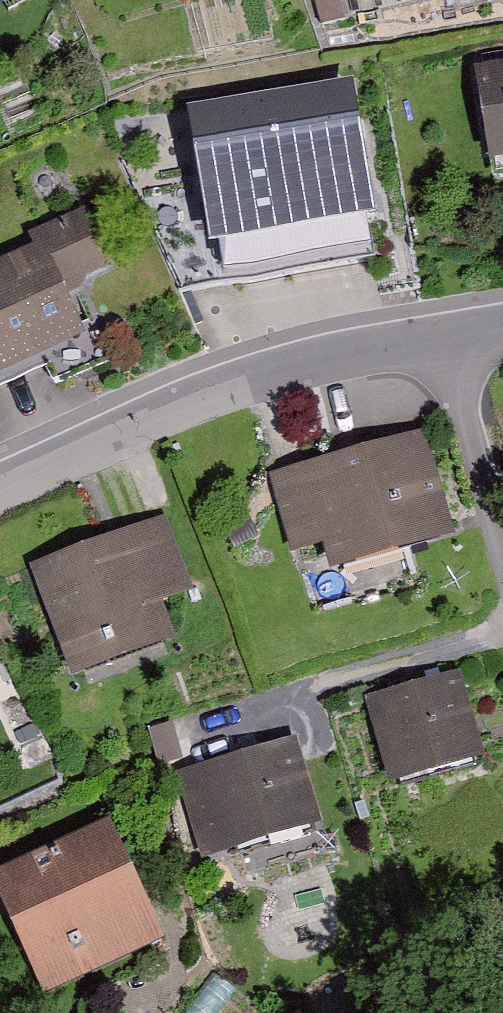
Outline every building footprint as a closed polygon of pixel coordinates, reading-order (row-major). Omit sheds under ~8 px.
[(185,100),(213,240),(378,206),(350,67),(185,100)] [(468,72),(478,159),(502,156),(502,69),(468,72)] [(82,209),(16,238),(23,253),(0,263),(0,381),(84,345),(62,296),(111,275),(82,209)] [(404,443),(264,477),(282,548),(301,544),(309,576),(429,547),(404,443)] [(163,521),(26,567),(62,673),(168,638),(157,606),(189,596),(163,521)] [(449,683),(359,704),(377,782),(468,761),(449,683)] [(311,826),(286,740),(171,773),(196,859),(311,826)] [(0,870),(0,924),(29,993),(151,941),(102,827),(0,870)]
